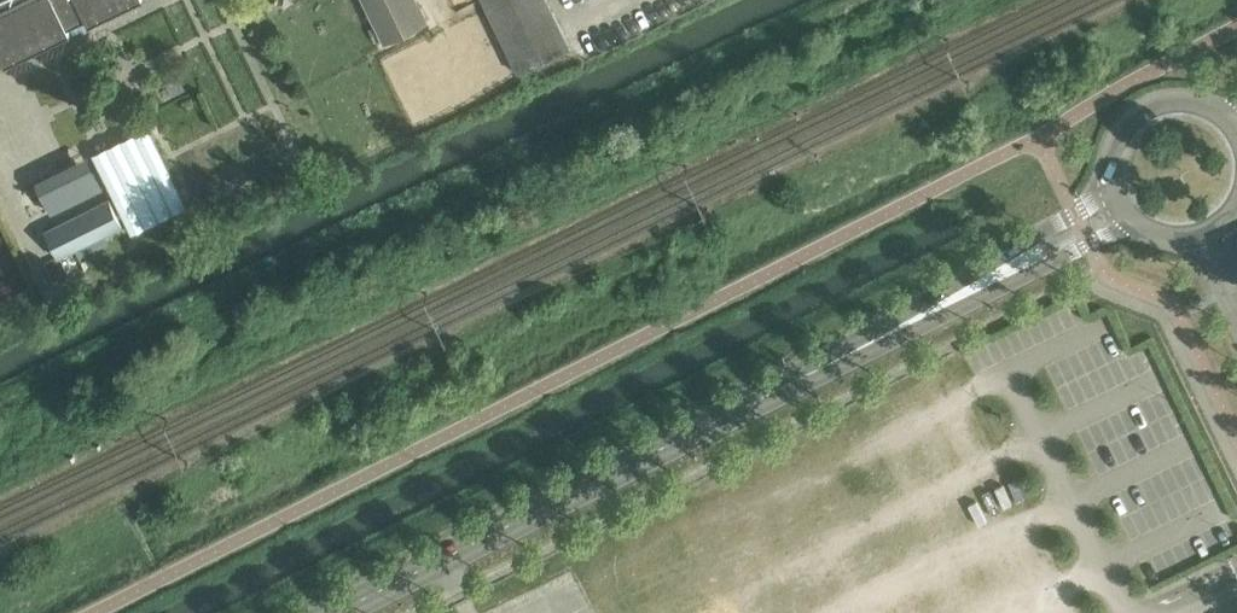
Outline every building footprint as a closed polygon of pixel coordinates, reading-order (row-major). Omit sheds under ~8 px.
[(1,59),(4,64),(69,33),(66,27),(85,18),(87,24),(136,0),(0,0),(0,59),(1,59)] [(424,21),(414,0),(366,0),(385,40),(424,21)] [(518,72),(570,46),(547,0),(483,0),(518,72)] [(92,153),(131,233),(187,206),(147,126),(92,153)] [(86,155),(34,180),(48,211),(101,186),(86,155)] [(109,198),(45,230),(58,256),(75,247),(105,233),(122,224),(109,198)]
